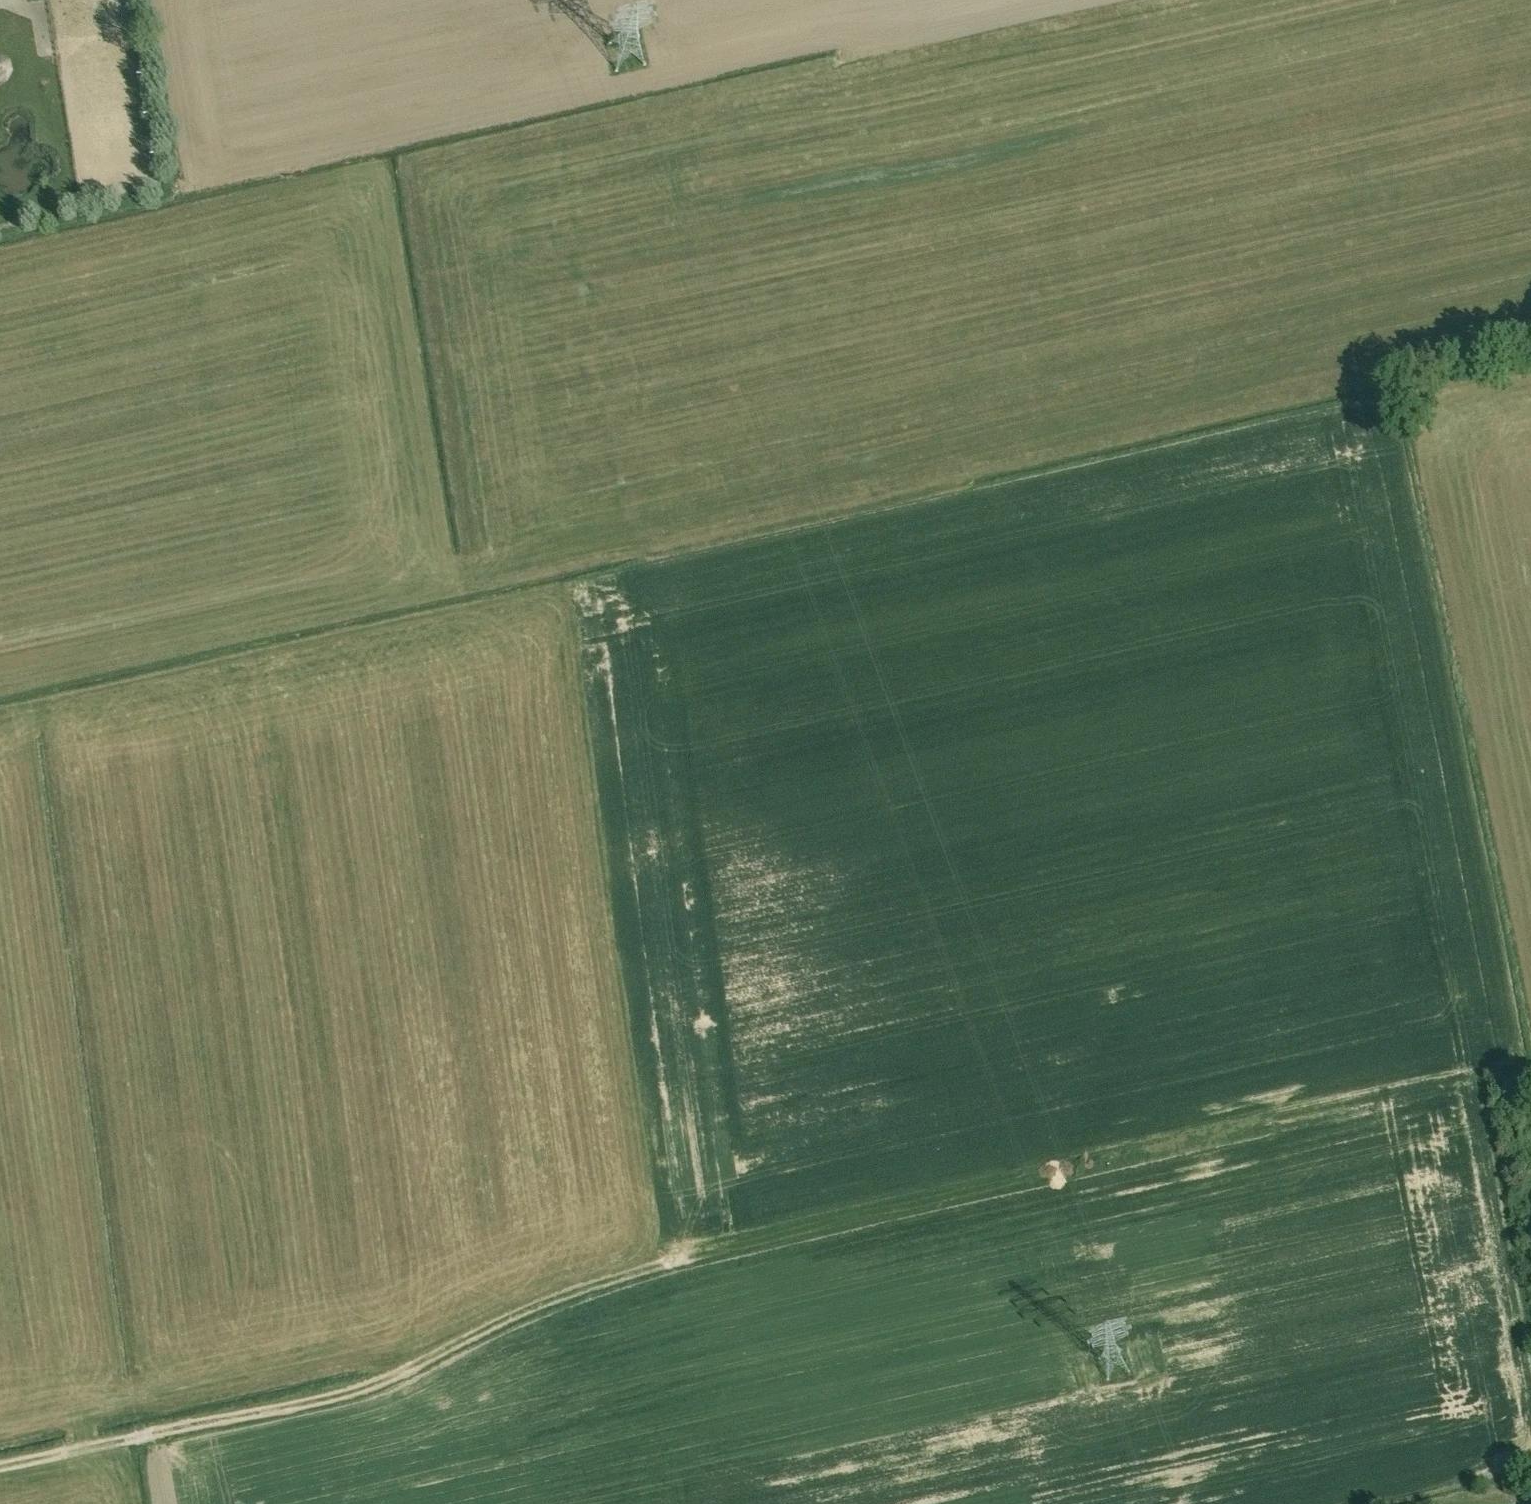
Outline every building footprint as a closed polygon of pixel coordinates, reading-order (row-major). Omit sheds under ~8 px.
[(1101,1353),(1106,1376),(1123,1372),(1119,1349),(1101,1353)]
